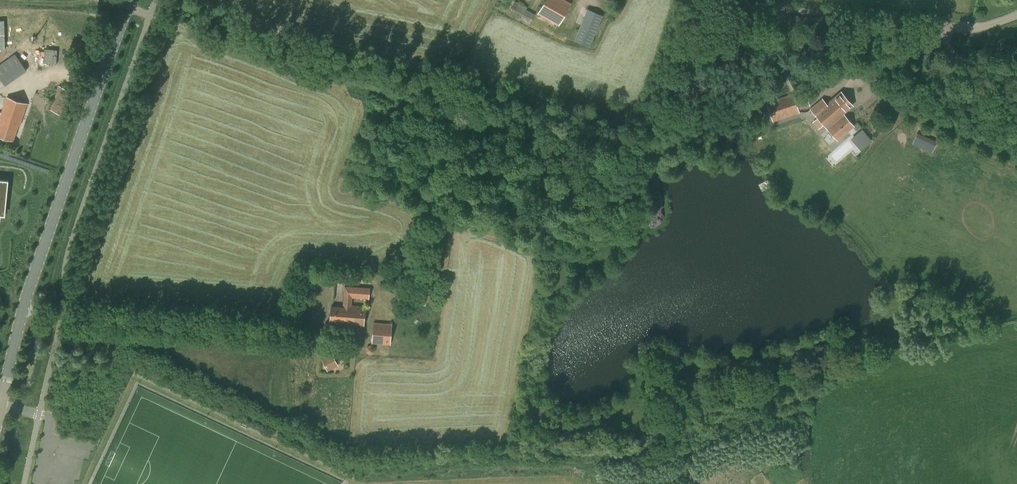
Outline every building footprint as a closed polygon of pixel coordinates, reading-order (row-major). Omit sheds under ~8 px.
[(535,19),(556,30),(571,3),(565,0),(546,0),(535,19)] [(521,19),(529,24),(534,14),(526,10),(528,8),(515,1),(510,11),(522,18),(521,19)] [(574,51),(584,56),(588,47),(589,47),(603,16),(587,9),(574,41),(578,42),(574,51)] [(6,86),(27,71),(15,54),(0,65),(0,78),(6,86)] [(58,86),(50,110),(70,117),(78,93),(58,86)] [(766,103),(773,122),(800,112),(799,110),(810,106),(805,92),(794,96),(793,94),(774,100),(766,103)] [(853,106),(841,92),(826,104),(825,103),(821,106),(818,103),(811,109),(837,140),(853,127),(843,114),(853,106)] [(1,119),(0,122),(0,136),(13,141),(18,125),(20,125),(27,104),(7,97),(0,118),(0,119),(1,119)] [(865,150),(876,140),(865,128),(855,138),(865,150)] [(923,148),(932,153),(937,141),(927,137),(923,148)] [(344,325),(364,327),(366,306),(352,305),(352,298),(369,300),(370,288),(344,286),(342,307),(331,306),(330,322),(345,323),(344,325)] [(372,344),(390,345),(392,323),(373,322),(372,344)] [(332,353),(321,359),(327,371),(338,366),(332,353)]
